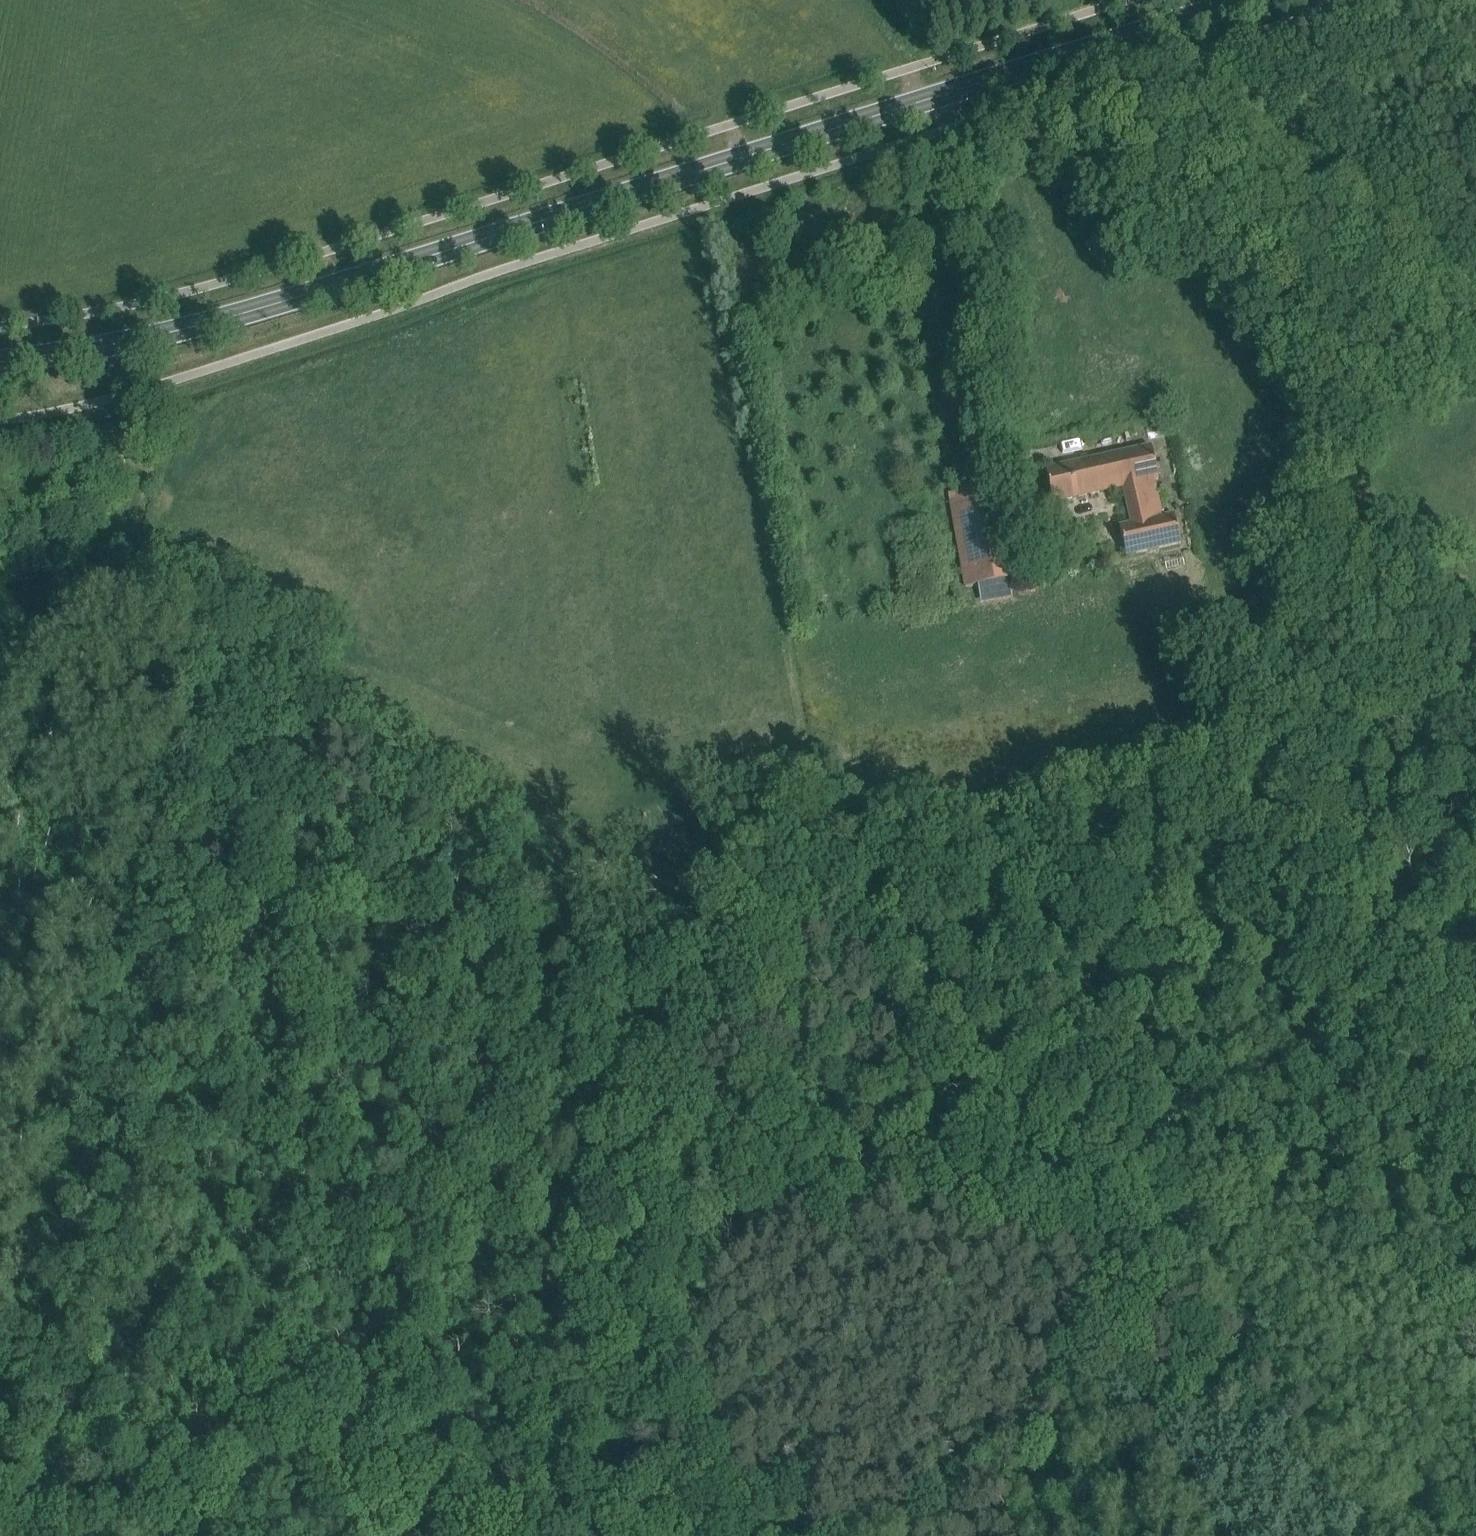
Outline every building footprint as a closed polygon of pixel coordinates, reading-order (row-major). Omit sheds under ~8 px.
[(1158,479),(1155,465),(1150,445),(1045,469),(1053,503),(1123,487),(1131,523),(1119,526),(1126,555),(1180,542),(1174,513),(1162,516),(1154,480),(1158,479)] [(1006,546),(994,484),(948,493),(965,587),(1018,577),(1012,545),(1006,546)]
